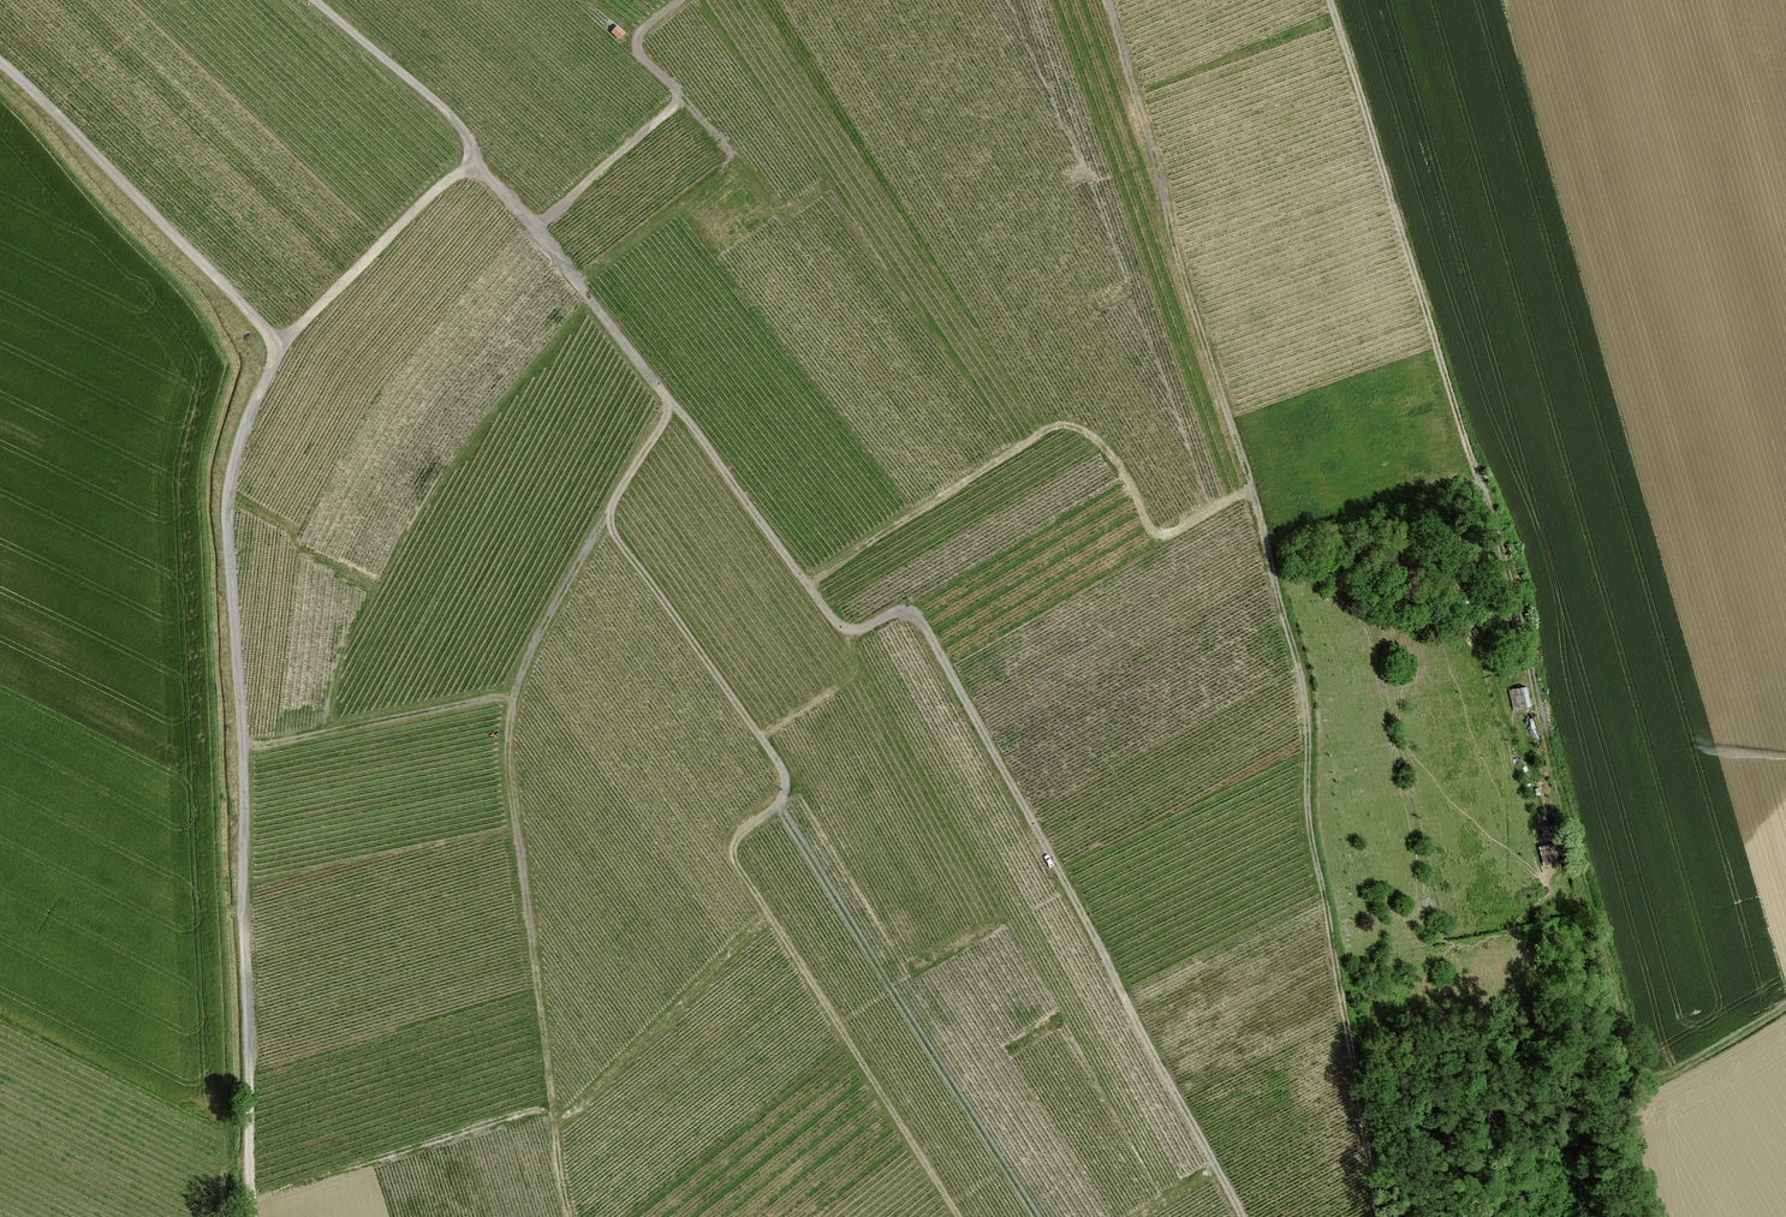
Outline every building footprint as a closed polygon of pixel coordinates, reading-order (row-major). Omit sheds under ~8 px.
[(625,33),(618,27),(613,32),(620,38),(625,33)] [(1522,689),(1511,691),(1514,708),(1525,706),(1522,689)] [(1564,840),(1543,843),(1545,862),(1566,859),(1564,840)]
